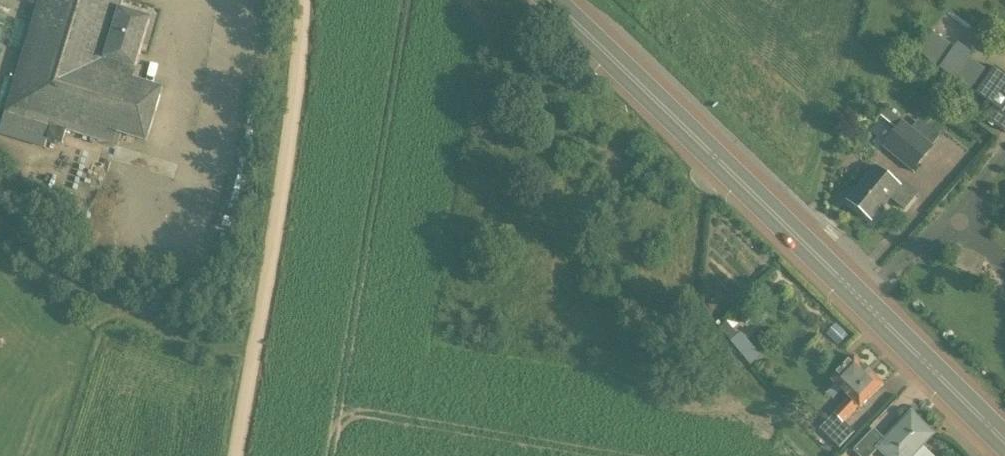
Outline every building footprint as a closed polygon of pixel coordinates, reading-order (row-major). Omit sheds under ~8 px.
[(67,130),(117,145),(120,134),(146,141),(162,88),(132,79),(152,19),(119,9),(122,0),(40,0),(7,110),(0,129),(0,134),(45,148),(48,139),(63,144),(67,130)] [(919,50),(976,90),(992,67),(935,27),(919,50)] [(995,67),(976,94),(995,106),(986,118),(1004,131),(1004,73),(995,67)] [(881,146),(913,173),(935,146),(933,145),(940,136),(919,119),(912,128),(888,108),(881,116),(895,128),(881,146)] [(896,182),(876,166),(848,201),(873,221),(891,199),(905,210),(919,194),(900,178),(896,182)] [(844,422),(860,406),(861,408),(883,384),(855,357),(833,380),(849,396),(819,427),(839,448),(855,432),(844,422)] [(887,455),(913,455),(934,434),(912,413),(886,441),(874,429),(853,450),(859,455),(871,455),(879,448),(887,455)]
